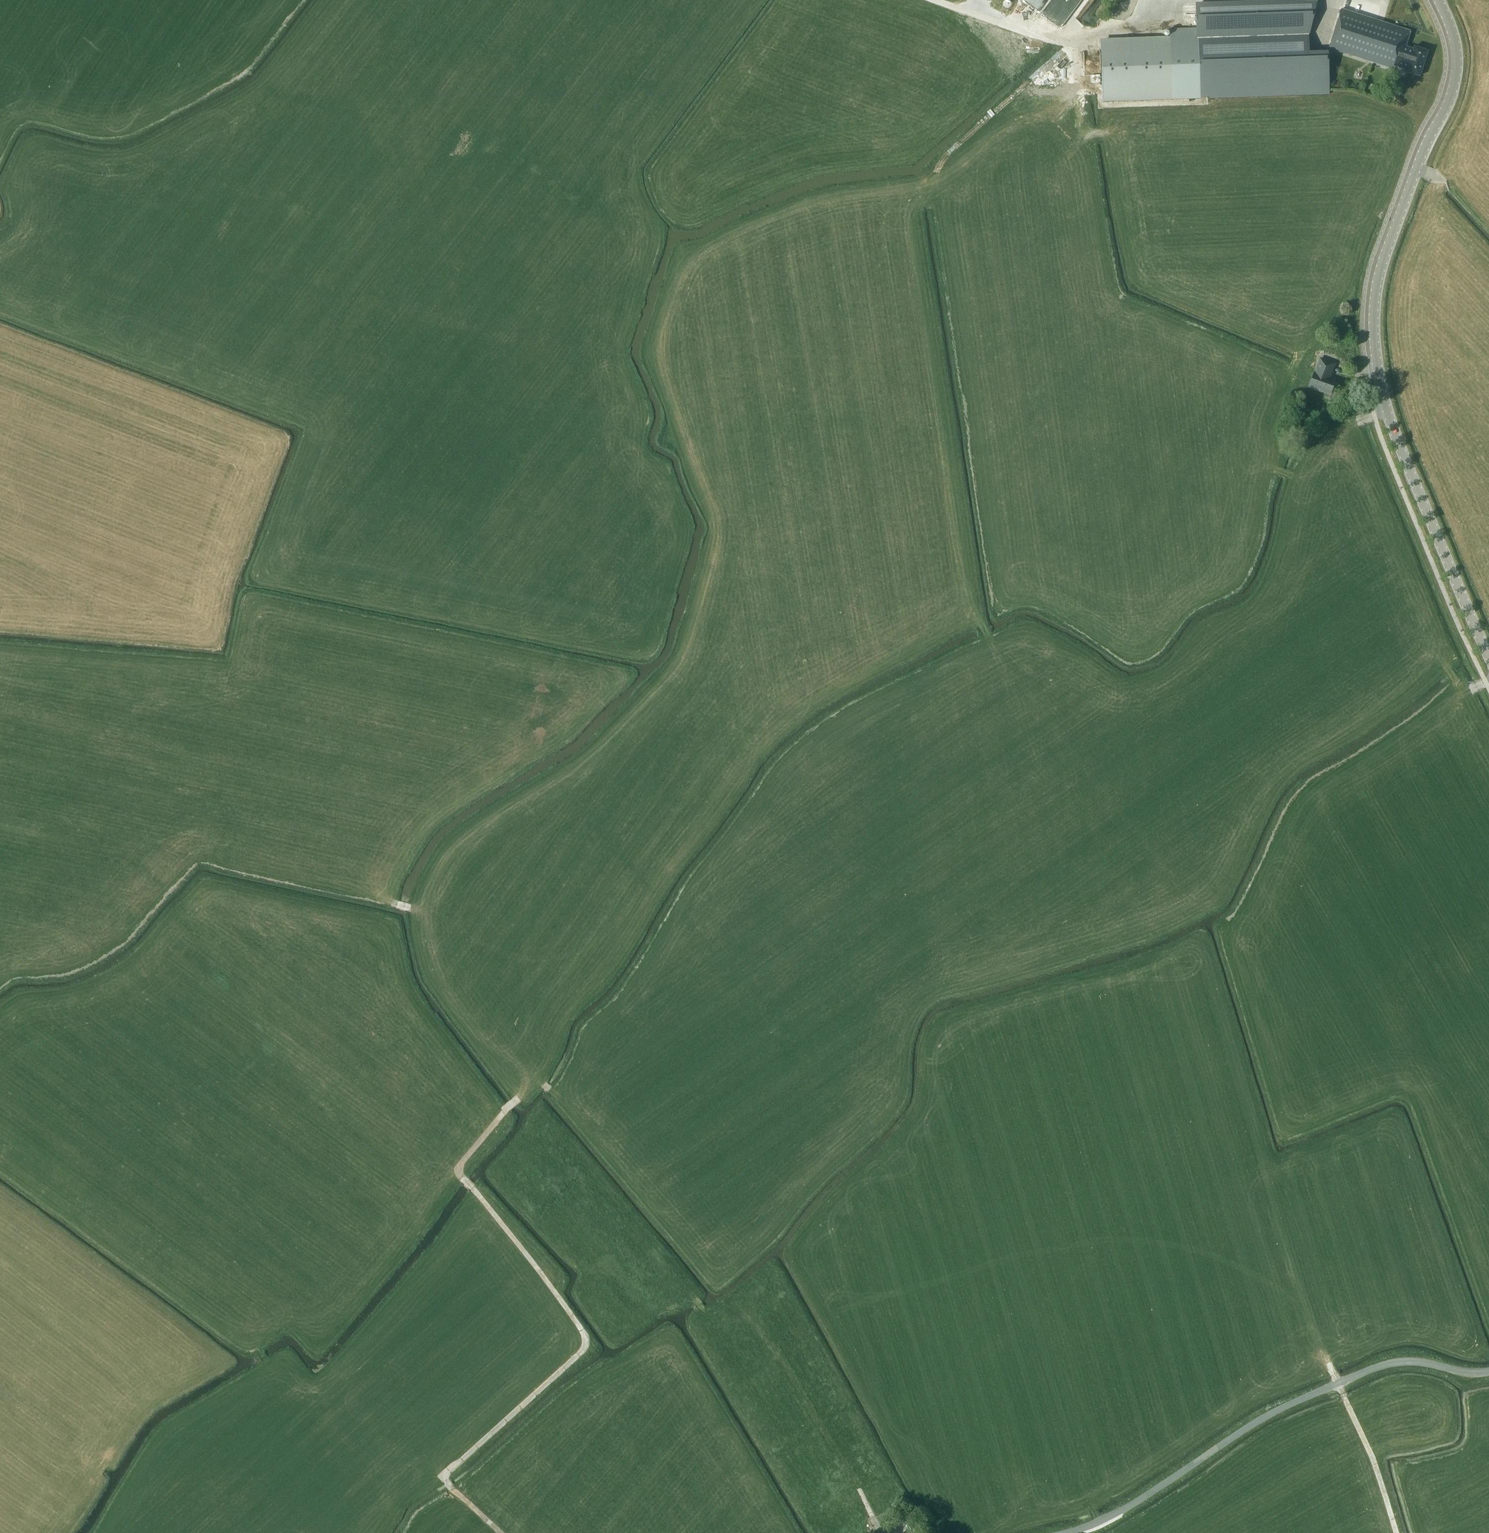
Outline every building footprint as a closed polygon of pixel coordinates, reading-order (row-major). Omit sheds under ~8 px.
[(1129,9),(1157,21),(1166,0),(1133,0),(1129,9)] [(1411,31),(1341,9),(1328,48),(1379,64),(1381,58),(1394,62),(1393,66),(1407,70),(1406,72),(1419,76),(1428,51),(1414,46),(1413,49),(1406,46),(1411,31)] [(1208,96),(1208,92),(1329,88),(1327,52),(1308,52),(1308,34),(1197,38),(1197,30),(1170,31),(1170,37),(1100,39),(1103,99),(1208,96)] [(1309,386),(1330,394),(1335,380),(1329,378),(1334,364),(1320,359),(1315,372),(1314,372),(1309,386)]
